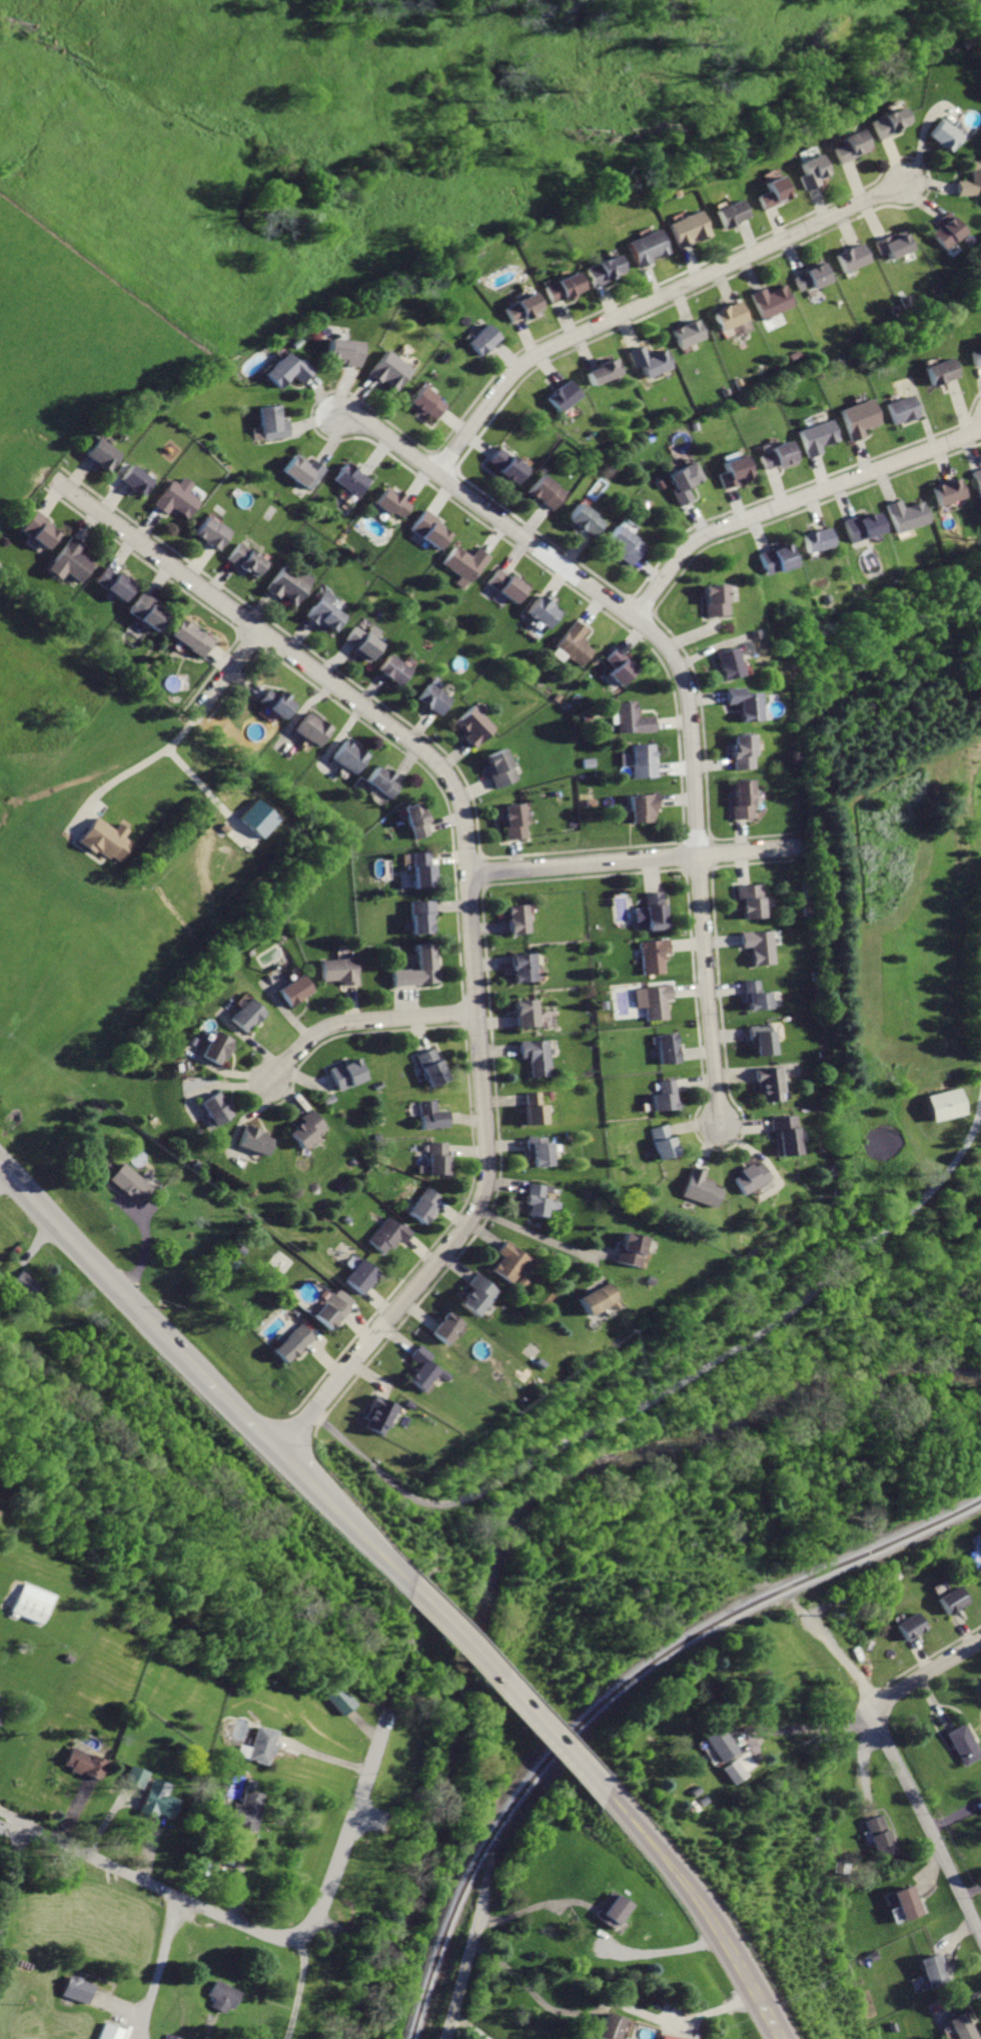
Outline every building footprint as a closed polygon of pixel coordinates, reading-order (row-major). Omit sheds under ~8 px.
[(899,107),(869,121),(878,139),(895,131),(894,129),(907,123),(899,107)] [(938,120),(926,137),(948,153),(960,136),(938,120)] [(857,129),(842,137),(844,143),(832,149),(839,164),(868,150),(857,129)] [(817,154),(797,164),(802,174),(796,177),(802,192),(819,184),(817,181),(827,176),(817,154)] [(957,195),(977,194),(976,186),(980,186),(980,160),(967,161),(968,180),(956,181),(957,195)] [(776,176),(762,183),(766,191),(753,197),(759,211),(787,198),(776,176)] [(735,200),(711,211),(720,230),(732,224),(731,222),(743,216),(735,200)] [(694,209),(661,224),(673,248),(686,242),(685,239),(692,236),(694,240),(706,235),(694,209)] [(951,216),(940,226),(938,225),(928,234),(943,251),(964,231),(951,216)] [(619,243),(631,269),(646,262),(644,258),(653,254),(654,257),(663,253),(652,228),(619,243)] [(903,232),(889,238),(888,235),(874,241),(881,256),(887,254),(889,258),(910,248),(903,232)] [(860,242),(836,254),(845,273),(869,261),(860,242)] [(611,256),(582,269),(590,287),(607,278),(607,277),(618,271),(611,256)] [(821,264),(793,278),(800,291),(811,286),(812,289),(829,281),(821,264)] [(569,271),(538,286),(547,303),(557,297),(560,302),(569,297),(567,294),(578,289),(569,271)] [(764,287),(748,294),(761,320),(790,305),(781,286),(767,293),(764,287)] [(526,293),(498,308),(506,323),(516,317),(518,322),(528,316),(526,314),(535,309),(526,293)] [(736,301),(710,313),(719,331),(744,319),(736,301)] [(693,319),(668,331),(677,349),(702,337),(693,319)] [(482,324),(462,343),(475,357),(495,338),(482,324)] [(324,339),(323,358),(329,359),(328,362),(337,363),(337,366),(354,367),(356,341),(324,339)] [(970,367),(980,364),(980,340),(978,341),(980,348),(967,351),(970,367)] [(639,346),(622,353),(630,370),(637,367),(642,378),(665,367),(658,350),(644,356),(639,346)] [(283,352),(262,374),(276,387),(288,375),(299,386),(312,371),(299,358),(294,363),(283,352)] [(381,352),(364,375),(376,384),(379,380),(391,389),(405,370),(381,352)] [(608,357),(593,365),(594,366),(583,372),(590,387),(617,374),(608,357)] [(947,358),(921,368),(929,388),(955,377),(947,358)] [(563,380),(543,398),(557,413),(577,395),(563,380)] [(418,387),(405,405),(419,415),(421,412),(433,420),(443,406),(418,387)] [(883,404),(891,425),(915,415),(907,395),(883,404)] [(866,400),(836,412),(847,441),(860,436),(858,430),(875,424),(866,400)] [(258,408),(264,440),(288,436),(286,421),(282,422),(279,404),(258,408)] [(825,421),(794,433),(804,457),(816,453),(814,447),(833,441),(825,421)] [(98,436),(122,453),(109,471),(86,454),(91,446),(98,436)] [(755,456),(760,470),(772,466),(773,469),(791,463),(784,443),(768,449),(769,451),(755,456)] [(496,448),(487,461),(497,468),(494,471),(513,485),(525,468),(496,448)] [(738,454),(716,462),(720,472),(712,475),(717,489),(732,483),(731,481),(746,475),(738,454)] [(310,457),(306,464),(295,456),(284,471),(310,490),(325,469),(310,457)] [(688,463),(665,475),(671,487),(665,490),(674,507),(688,500),(682,489),(697,481),(688,463)] [(133,464),(122,480),(143,496),(155,479),(133,464)] [(345,464),(333,479),(355,497),(367,481),(345,464)] [(980,504),(980,468),(969,472),(980,504)] [(538,476),(525,493),(548,511),(561,493),(538,476)] [(954,476),(929,486),(938,507),(963,497),(954,476)] [(173,481),(155,505),(166,514),(172,506),(188,518),(201,501),(173,481)] [(384,484),(371,503),(389,515),(391,513),(400,519),(409,506),(400,500),(403,496),(384,484)] [(883,505),(894,534),(926,522),(918,501),(902,507),(899,499),(883,505)] [(575,505),(564,522),(567,524),(565,527),(576,534),(580,528),(590,535),(599,522),(575,505)] [(37,510),(21,530),(46,550),(58,534),(45,523),(48,519),(37,510)] [(424,510),(409,530),(437,550),(448,534),(435,524),(438,520),(424,510)] [(841,520),(851,543),(882,531),(875,513),(856,521),(853,515),(841,520)] [(209,515),(195,534),(218,550),(231,530),(209,515)] [(613,526),(604,540),(610,544),(606,549),(614,554),(611,558),(627,569),(643,546),(613,526)] [(824,526),(799,534),(806,554),(830,545),(824,526)] [(70,535),(50,561),(78,582),(91,565),(86,561),(89,557),(82,552),(86,546),(70,535)] [(241,542),(228,560),(255,578),(267,560),(241,542)] [(784,545),(770,550),(769,548),(755,553),(763,576),(792,565),(784,545)] [(477,551),(470,560),(452,547),(441,564),(459,577),(454,585),(464,591),(487,558),(477,551)] [(282,566),(264,591),(277,600),(281,594),(287,599),(285,602),(292,607),(313,578),(302,571),(297,577),(282,566)] [(106,567),(95,582),(122,602),(135,585),(118,573),(117,574),(106,567)] [(496,570),(486,585),(514,604),(525,587),(508,575),(507,578),(496,570)] [(700,587),(703,617),(723,615),(721,585),(700,587)] [(324,589),(304,618),(317,627),(320,623),(333,632),(344,616),(330,606),(336,598),(324,589)] [(144,590),(128,612),(157,634),(169,617),(154,606),(158,600),(144,590)] [(537,594),(523,615),(545,630),(557,613),(551,608),(553,605),(537,594)] [(571,619),(552,648),(577,664),(586,651),(581,648),(585,641),(579,637),(585,628),(571,619)] [(181,620),(170,636),(201,658),(214,640),(202,631),(200,633),(181,620)] [(355,626),(345,641),(356,648),(352,653),(369,664),(382,644),(355,626)] [(711,652),(718,680),(738,675),(731,647),(711,652)] [(612,648),(601,660),(609,667),(605,673),(620,686),(635,669),(612,648)] [(389,654),(377,672),(400,687),(412,670),(389,654)] [(428,685),(416,701),(438,716),(449,700),(428,685)] [(267,687),(256,704),(281,721),(292,705),(285,701),(288,697),(280,691),(278,694),(267,687)] [(718,689),(720,706),(733,704),(735,721),(753,719),(750,692),(742,693),(741,687),(718,689)] [(613,704),(616,734),(651,732),(650,717),(634,718),(633,702),(613,704)] [(471,707),(455,723),(466,734),(461,738),(473,749),(493,729),(471,707)] [(306,711),(294,730),(318,747),(331,728),(306,711)] [(726,736),(727,746),(724,747),(726,758),(728,758),(729,770),(749,768),(745,733),(726,736)] [(344,739),(331,758),(354,774),(367,755),(344,739)] [(627,746),(629,780),(654,777),(652,763),(649,763),(648,744),(627,746)] [(501,751),(486,760),(489,765),(485,768),(489,775),(486,776),(495,791),(517,778),(501,751)] [(375,766),(363,783),(387,800),(397,787),(389,781),(393,775),(384,768),(382,771),(375,766)] [(730,781),(733,806),(729,807),(730,822),(752,819),(747,779),(730,781)] [(625,795),(627,811),(619,812),(620,824),(649,821),(648,814),(652,814),(652,810),(656,809),(654,792),(625,795)] [(239,817),(261,838),(280,818),(257,797),(239,817)] [(419,801),(401,808),(413,840),(427,835),(422,823),(427,822),(419,801)] [(521,802),(498,806),(501,829),(504,829),(506,842),(528,839),(525,819),(523,819),(521,802)] [(115,827),(93,816),(79,843),(118,863),(130,840),(124,837),(128,828),(118,822),(115,827)] [(410,853),(413,889),(433,888),(431,867),(429,867),(428,851),(410,853)] [(734,886),(736,901),(739,901),(742,920),(765,918),(761,882),(734,886)] [(641,892),(641,900),(639,900),(641,918),(643,917),(645,933),(667,930),(665,905),(661,905),(660,890),(641,892)] [(410,902),(413,934),(431,932),(431,926),(433,926),(432,916),(435,916),(434,899),(410,902)] [(509,907),(511,935),(531,933),(529,905),(509,907)] [(739,932),(740,948),(751,947),(752,966),(773,964),(771,929),(739,932)] [(638,941),(642,976),(663,974),(661,956),(668,955),(666,938),(638,941)] [(393,969),(394,986),(439,983),(438,966),(435,966),(433,943),(415,944),(417,968),(393,969)] [(512,954),(514,983),(535,981),(533,953),(512,954)] [(355,955),(320,960),(322,980),(342,978),(343,984),(359,983),(355,955)] [(300,973),(277,988),(289,1006),(312,991),(300,973)] [(743,980),(744,996),(747,995),(748,1012),(771,1010),(770,990),(761,991),(760,979),(743,980)] [(643,987),(647,1021),(668,1019),(666,1000),(673,999),(671,984),(643,987)] [(249,997),(229,1018),(243,1031),(254,1020),(256,1022),(265,1012),(249,997)] [(516,1001),(518,1028),(539,1026),(537,999),(516,1001)] [(746,1026),(748,1042),(751,1041),(753,1056),(774,1053),(770,1023),(746,1026)] [(214,1031),(201,1055),(216,1063),(219,1057),(223,1059),(232,1040),(214,1031)] [(655,1033),(658,1066),(679,1064),(676,1031),(655,1033)] [(521,1039),(522,1058),(528,1057),(528,1062),(531,1062),(532,1077),(552,1076),(549,1037),(521,1039)] [(434,1046),(416,1055),(431,1087),(449,1078),(434,1046)] [(356,1059),(342,1065),(341,1062),(329,1067),(339,1089),(364,1078),(356,1059)] [(752,1066),(754,1084),(757,1084),(757,1092),(761,1092),(762,1102),(783,1100),(779,1063),(752,1066)] [(654,1081),(655,1094),(650,1094),(651,1111),(675,1109),(673,1079),(654,1081)] [(926,1095),(932,1121),(964,1113),(958,1087),(926,1095)] [(217,1091),(199,1103),(214,1127),(232,1115),(229,1109),(231,1108),(225,1098),(223,1100),(217,1091)] [(525,1093),(528,1125),(547,1123),(544,1091),(525,1093)] [(420,1101),(423,1128),(448,1126),(447,1110),(437,1111),(435,1100),(420,1101)] [(310,1109),(295,1122),(298,1125),(287,1134),(301,1149),(326,1128),(310,1109)] [(768,1117),(769,1132),(773,1131),(775,1156),(799,1154),(795,1114),(768,1117)] [(668,1124),(648,1129),(656,1159),(676,1154),(668,1124)] [(247,1125),(239,1146),(267,1155),(272,1140),(265,1138),(267,1132),(247,1125)] [(527,1137),(529,1157),(533,1157),(534,1168),(554,1166),(551,1140),(545,1141),(544,1135),(527,1137)] [(431,1143),(431,1173),(452,1173),(452,1156),(448,1156),(448,1143),(431,1143)] [(126,1158),(107,1177),(136,1204),(154,1186),(126,1158)] [(760,1162),(751,1167),(748,1162),(736,1169),(739,1174),(730,1179),(740,1196),(770,1178),(760,1162)] [(690,1167),(680,1196),(712,1208),(718,1189),(710,1186),(712,1182),(701,1178),(703,1172),(690,1167)] [(529,1182),(526,1203),(530,1204),(528,1213),(545,1216),(548,1198),(545,1198),(547,1185),(529,1182)] [(427,1185),(408,1211),(425,1223),(435,1209),(433,1207),(442,1196),(427,1185)] [(390,1216),(370,1240),(386,1253),(391,1246),(393,1248),(401,1240),(405,1243),(415,1231),(404,1222),(401,1225),(390,1216)] [(625,1232),(621,1246),(618,1245),(615,1254),(614,1261),(638,1267),(645,1237),(625,1232)] [(508,1239),(499,1252),(504,1256),(494,1269),(512,1282),(521,1270),(526,1274),(537,1260),(508,1239)] [(365,1257),(345,1280),(361,1294),(382,1271),(365,1257)] [(24,1266),(7,1283),(24,1299),(41,1282),(24,1266)] [(480,1273),(469,1286),(471,1288),(459,1303),(478,1318),(501,1290),(480,1273)] [(607,1279),(600,1283),(575,1297),(585,1316),(608,1304),(611,1309),(621,1304),(607,1279)] [(333,1290),(320,1304),(323,1306),(315,1315),(332,1330),(353,1307),(333,1290)] [(450,1311),(433,1332),(449,1345),(466,1324),(450,1311)] [(303,1322),(276,1350),(288,1362),(304,1346),(306,1348),(317,1336),(303,1322)] [(422,1344),(411,1357),(420,1365),(409,1379),(424,1391),(442,1368),(431,1359),(435,1354),(422,1344)] [(376,1394),(364,1417),(367,1418),(362,1426),(382,1437),(399,1406),(376,1394)] [(20,1580),(5,1614),(39,1628),(54,1595),(20,1580)] [(934,1599),(944,1617),(969,1604),(959,1585),(934,1599)] [(893,1622),(906,1643),(927,1630),(914,1609),(893,1622)] [(337,1684),(320,1697),(337,1718),(354,1705),(337,1684)] [(962,1768),(980,1758),(980,1751),(966,1720),(944,1730),(962,1768)] [(715,1723),(697,1736),(717,1764),(735,1751),(730,1744),(715,1723)] [(251,1724),(239,1760),(262,1767),(274,1732),(251,1724)] [(71,1742),(58,1768),(79,1778),(82,1773),(98,1781),(108,1761),(71,1742)] [(234,1756),(244,1757),(245,1745),(235,1744),(234,1756)] [(718,1766),(727,1783),(741,1776),(731,1758),(718,1766)] [(132,1764),(123,1781),(141,1790),(149,1773),(132,1764)] [(151,1777),(135,1814),(152,1821),(156,1813),(170,1819),(178,1799),(168,1794),(171,1786),(151,1777)] [(240,1789),(237,1803),(229,1801),(224,1826),(254,1833),(263,1794),(240,1789)] [(864,1821),(877,1856),(897,1849),(884,1813),(874,1817),(864,1821)] [(891,1889),(903,1921),(925,1913),(913,1881),(891,1889)] [(630,1902),(609,1890),(593,1916),(615,1929),(630,1902)] [(917,1960),(930,1992),(951,1983),(938,1951),(917,1960)] [(67,1971),(58,1997),(86,2007),(93,1987),(79,1982),(81,1976),(67,1971)] [(215,1978),(203,1998),(208,2001),(205,2005),(219,2013),(223,2006),(229,2009),(239,1992),(215,1978)] [(624,2017),(605,2012),(597,2038),(601,2038),(618,2038),(624,2017)] [(948,2023),(955,2038),(980,2038),(980,2037),(970,2013),(948,2023)] [(121,2027),(102,2022),(96,2038),(118,2038),(121,2027)]
